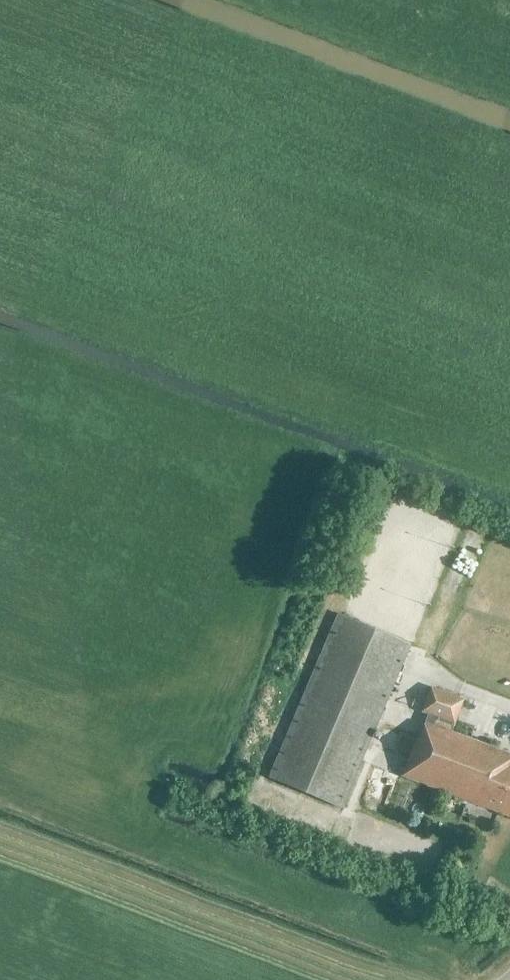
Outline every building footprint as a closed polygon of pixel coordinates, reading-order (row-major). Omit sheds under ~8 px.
[(425,603),(449,614),(483,539),(466,531),(457,550),(451,547),(425,603)] [(339,809),(409,645),(336,614),(267,778),(339,809)] [(450,732),(453,724),(462,700),(429,687),(420,712),(427,714),(424,722),(418,737),(416,736),(401,776),(509,817),(509,755),(450,732)] [(385,813),(399,776),(372,766),(358,803),(385,813)]
